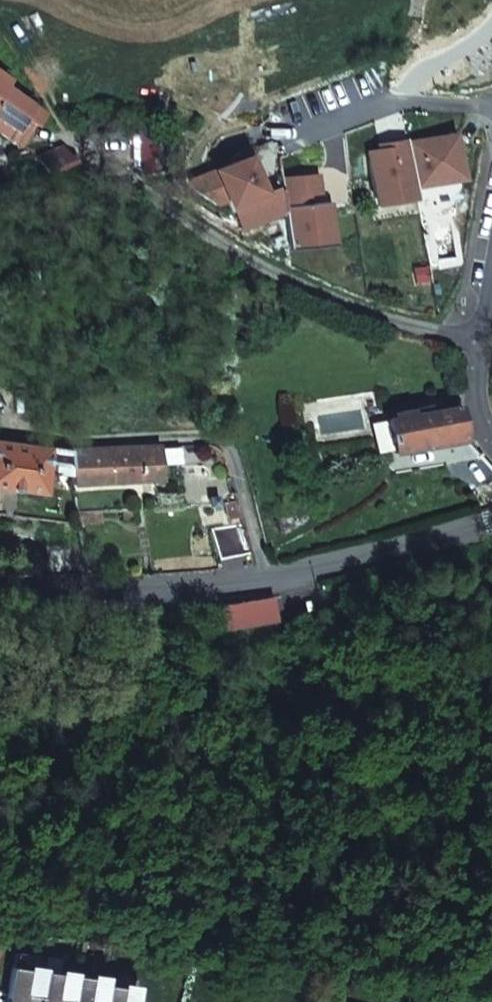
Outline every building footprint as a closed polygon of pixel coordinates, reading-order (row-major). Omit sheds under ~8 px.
[(9,138),(21,120),(29,125),(40,110),(13,91),(17,84),(0,72),(0,132),(9,138)] [(21,120),(9,138),(16,143),(29,125),(21,120)] [(169,168),(172,130),(141,131),(141,167),(169,168)] [(408,154),(413,186),(461,179),(453,134),(421,139),(423,152),(408,154)] [(405,141),(405,139),(387,142),(387,147),(377,149),(367,151),(374,195),(413,189),(413,186),(408,154),(405,141)] [(405,141),(408,154),(423,152),(421,139),(405,141)] [(48,171),(75,164),(61,145),(38,155),(48,171)] [(256,220),(285,209),(282,188),(264,196),(249,157),(188,180),(191,187),(213,202),(225,197),(230,210),(249,203),(256,220)] [(299,175),(281,177),(282,188),(285,209),(289,249),(312,247),(311,237),(332,235),(328,201),(302,204),(299,175)] [(413,189),(374,195),(376,205),(415,199),(413,189)] [(249,203),(230,210),(236,227),(256,220),(249,203)] [(311,237),(312,247),(333,245),(332,235),(311,237)] [(459,409),(458,408),(446,411),(445,406),(421,411),(421,416),(414,417),(413,413),(388,418),(394,451),(466,437),(462,424),(459,409)] [(71,449),(9,440),(0,439),(0,484),(8,486),(4,517),(15,519),(19,488),(43,491),(47,462),(59,465),(58,470),(70,474),(71,449)] [(124,447),(71,449),(70,474),(70,475),(71,480),(71,483),(161,477),(160,461),(190,458),(190,445),(124,447)] [(221,504),(219,494),(209,494),(210,505),(221,504)] [(236,501),(235,499),(223,501),(230,525),(243,524),(236,501)] [(100,510),(76,512),(77,521),(101,520),(100,510)] [(220,555),(252,552),(246,533),(243,524),(230,525),(210,528),(220,555)] [(46,573),(87,574),(81,541),(42,542),(46,573)] [(271,596),(221,606),(227,629),(254,624),(277,620),(271,596)] [(258,639),(254,624),(227,629),(230,645),(258,639)] [(5,1001),(37,1001),(40,975),(25,974),(26,968),(9,965),(5,1001)] [(73,980),(57,978),(57,972),(41,970),(40,975),(37,1001),(69,1001),(73,980)] [(104,984),(89,982),(89,977),(73,974),(73,980),(69,1001),(101,1001),(104,984)] [(136,994),(120,991),(120,986),(104,984),(101,1001),(135,1001),(136,994)]
